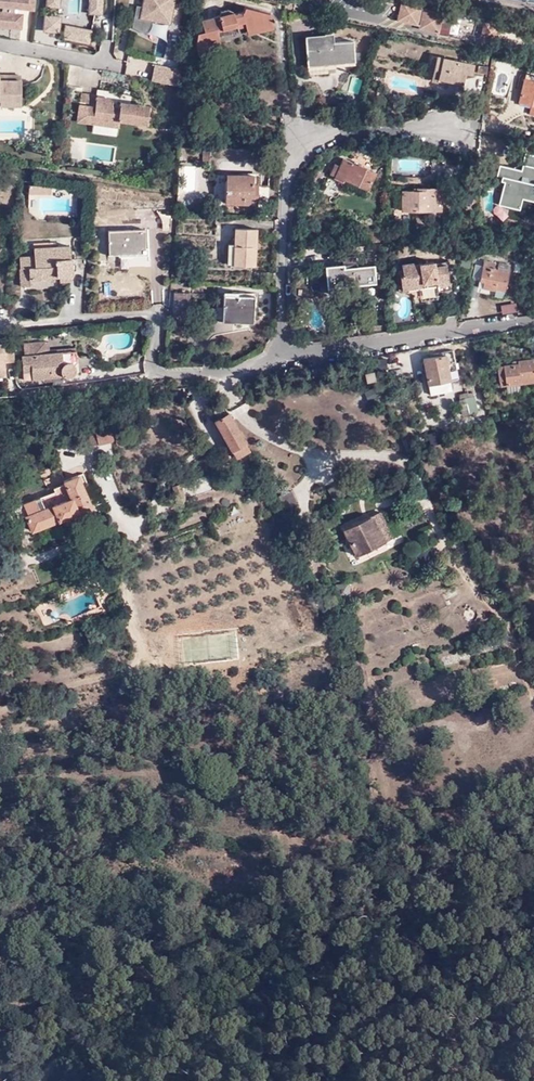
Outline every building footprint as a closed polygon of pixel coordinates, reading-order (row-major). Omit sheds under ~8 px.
[(437,32),(442,13),(420,8),(420,5),(401,0),(397,20),(419,25),(418,28),(437,32)] [(197,40),(197,42),(205,45),(206,40),(214,38),(217,32),(237,26),(237,24),(245,22),(246,26),(247,31),(273,24),(270,14),(244,7),(243,12),(234,14),(234,12),(228,10),(221,12),(219,16),(202,20),(205,32),(198,34),(197,40)] [(498,25),(483,22),(480,36),(495,40),(498,25)] [(274,29),(273,24),(247,31),(248,35),(274,29)] [(305,36),(308,63),(334,60),(334,64),(355,62),(353,41),(333,43),(332,34),(305,36)] [(199,57),(203,63),(204,63),(209,47),(220,43),(214,38),(206,40),(205,45),(197,42),(197,47),(197,53),(199,57)] [(490,56),(485,55),(483,66),(478,65),(477,73),(487,74),(490,56)] [(473,64),(436,57),(434,66),(432,80),(447,83),(448,81),(463,84),(466,73),(471,74),(473,64)] [(21,99),(21,79),(0,79),(0,99),(21,99)] [(524,79),(519,103),(531,106),(530,115),(533,115),(533,81),(524,79)] [(76,122),(92,124),(96,98),(96,97),(80,94),(76,122)] [(96,98),(92,124),(117,128),(118,121),(146,125),(148,107),(129,104),(128,109),(119,107),(119,109),(111,108),(111,102),(111,101),(110,100),(96,98)] [(369,190),(377,172),(344,158),(340,166),(335,164),(330,174),(336,176),(335,178),(344,182),(345,180),(369,190)] [(254,175),(243,174),(243,179),(227,179),(226,204),(259,205),(259,200),(269,200),(270,183),(254,183),(254,175)] [(52,192),(52,184),(29,183),(29,192),(52,192)] [(442,211),(442,190),(435,190),(435,188),(416,188),(416,191),(401,190),(402,210),(442,211)] [(253,247),(257,247),(258,229),(236,229),(235,245),(230,245),(229,265),(235,264),(235,265),(252,266),(253,247)] [(145,251),(145,231),(108,232),(109,255),(120,254),(120,252),(145,251)] [(493,238),(483,235),(481,243),(491,246),(493,238)] [(70,246),(56,246),(33,248),(33,256),(18,257),(20,286),(30,285),(30,279),(42,279),(41,272),(56,271),(56,276),(59,276),(59,278),(59,281),(72,280),(70,246)] [(323,267),(325,284),(343,282),(343,285),(347,285),(377,282),(376,274),(373,275),(372,266),(354,268),(353,256),(340,258),(341,265),(323,267)] [(483,260),(479,280),(484,281),(482,288),(494,290),(495,288),(505,290),(508,271),(493,269),(494,263),(483,260)] [(432,262),(417,264),(417,262),(399,265),(401,274),(397,275),(400,290),(433,284),(434,291),(447,289),(443,265),(432,267),(432,262)] [(325,284),(326,295),(342,293),(347,285),(343,285),(343,282),(325,284)] [(433,284),(400,290),(401,297),(434,291),(433,284)] [(189,293),(174,293),(171,321),(187,322),(189,293)] [(236,316),(253,317),(254,296),(224,295),(222,321),(236,321),(236,316)] [(43,377),(51,377),(65,376),(69,376),(69,375),(78,374),(76,350),(49,353),(45,353),(44,340),(23,343),(24,355),(21,355),(22,372),(31,371),(32,379),(43,377)] [(3,364),(13,364),(11,343),(2,345),(3,364)] [(450,380),(457,379),(451,351),(444,352),(444,356),(424,360),(431,396),(452,391),(450,380)] [(533,366),(533,360),(519,361),(519,364),(512,365),(498,367),(501,387),(507,386),(507,385),(520,383),(533,381),(533,366)] [(374,380),(372,372),(365,373),(367,381),(374,380)] [(459,390),(457,379),(450,380),(452,391),(459,390)] [(522,391),(520,383),(507,385),(507,386),(508,393),(522,391)] [(464,415),(477,412),(473,393),(468,394),(469,397),(460,400),(464,415)] [(215,414),(217,416),(220,416),(222,415),(223,413),(223,410),(222,408),(220,407),(218,407),(216,408),(214,409),(214,413),(215,414)] [(239,432),(228,414),(215,422),(232,451),(236,459),(247,453),(250,451),(239,432)] [(97,435),(100,445),(114,441),(111,432),(97,435)] [(91,447),(96,446),(100,445),(97,435),(89,438),(91,447)] [(430,441),(432,446),(441,443),(439,438),(430,441)] [(247,453),(236,459),(240,466),(251,460),(247,453)] [(32,532),(37,530),(91,507),(83,486),(87,484),(83,474),(64,482),(65,484),(53,488),(55,493),(21,506),(32,532)] [(178,503),(184,501),(179,486),(173,488),(178,503)] [(360,508),(355,500),(344,506),(349,514),(360,508)] [(357,556),(393,538),(380,513),(345,531),(357,556)]
